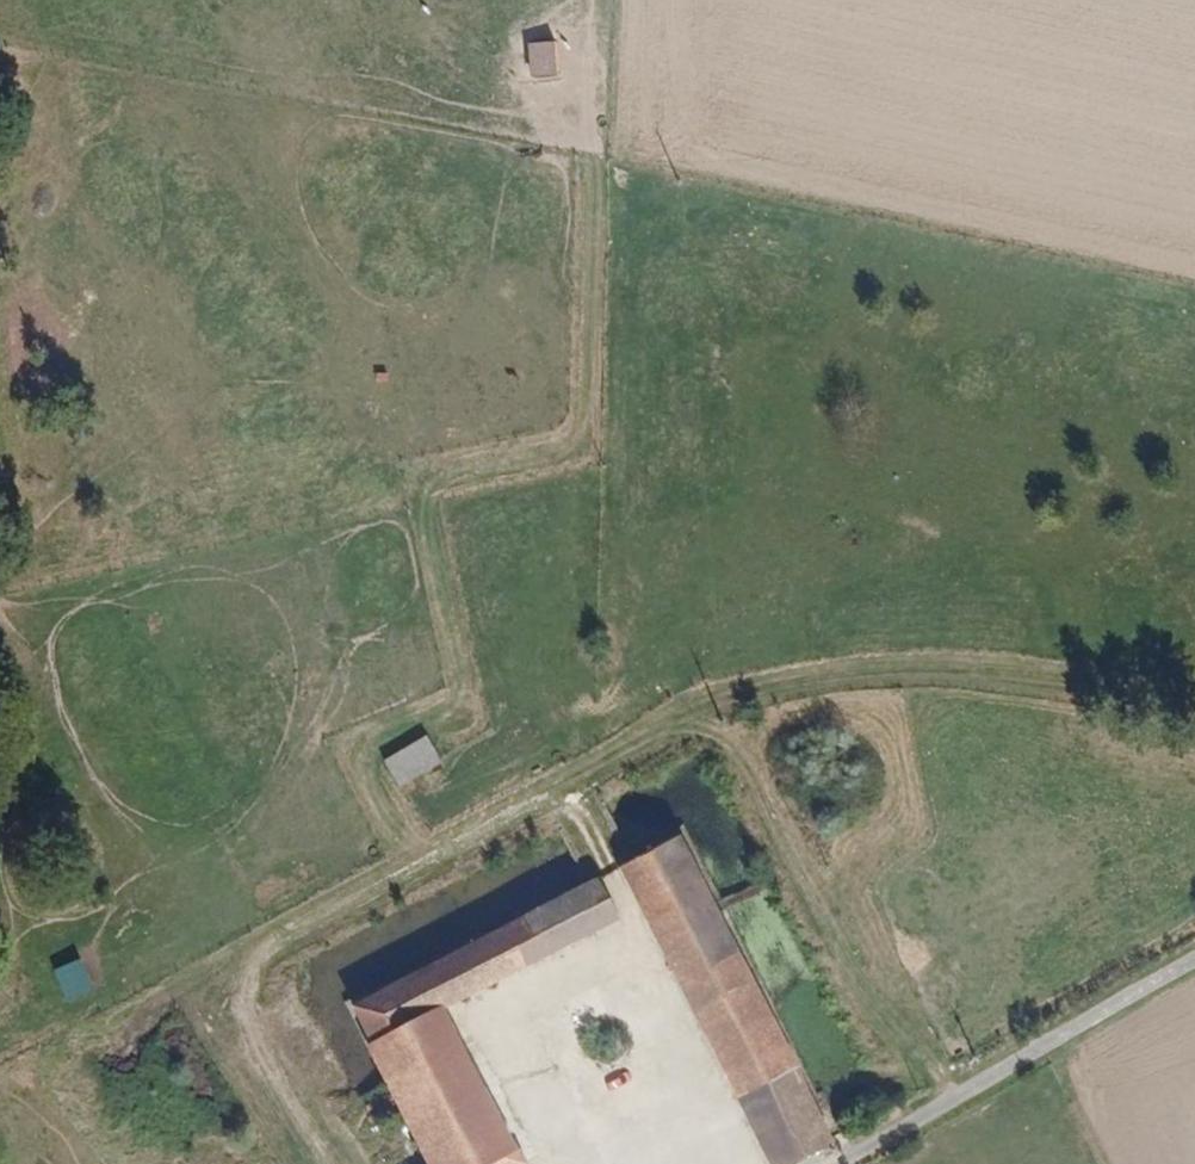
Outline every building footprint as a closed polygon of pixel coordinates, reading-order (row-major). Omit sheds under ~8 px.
[(382,756),(397,786),(443,763),(428,733),(382,756)] [(762,1144),(825,1112),(821,1105),(672,801),(623,824),(607,833),(762,1144)] [(610,889),(586,844),(577,849),(338,974),(375,1049),(418,1136),(432,1163),(485,1163),(483,1161),(501,1150),(495,1139),(509,1130),(436,977),(610,889)] [(53,968),(66,999),(93,988),(80,958),(53,968)] [(373,1163),(432,1163),(418,1136),(371,1159),(373,1163)]
